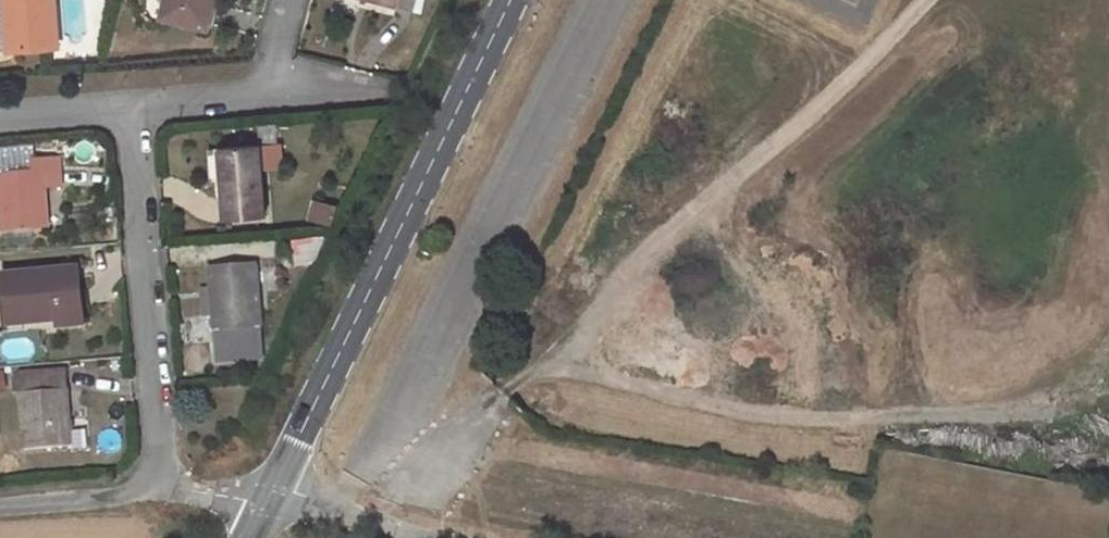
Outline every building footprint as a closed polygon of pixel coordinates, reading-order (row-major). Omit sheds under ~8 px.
[(59,46),(55,0),(0,0),(0,51),(59,46)] [(162,17),(204,26),(211,0),(166,0),(162,17)] [(414,11),(417,0),(371,0),(414,11)] [(260,144),(219,147),(225,220),(266,216),(260,144)] [(46,187),(63,186),(60,158),(32,159),(33,171),(0,173),(0,205),(2,229),(46,226),(45,210),(47,210),(46,187)] [(216,314),(214,314),(215,329),(261,326),(256,264),(210,268),(212,299),(215,298),(216,314)] [(78,268),(64,269),(65,283),(80,281),(78,268)] [(64,269),(2,275),(6,316),(57,312),(57,319),(57,326),(85,324),(80,281),(65,283),(64,269)] [(57,312),(6,316),(7,324),(57,319),(57,312)] [(67,373),(24,376),(25,393),(20,393),(25,449),(69,446),(68,430),(71,429),(67,373)]
